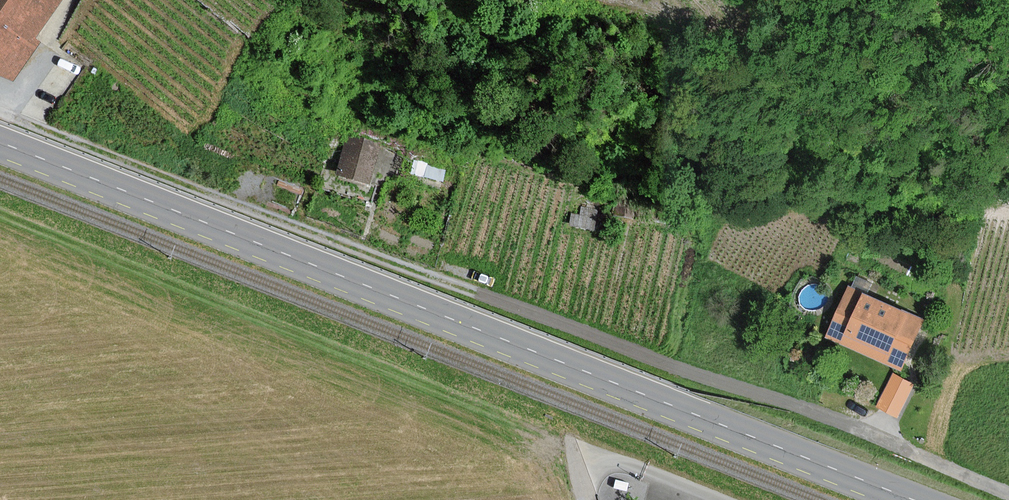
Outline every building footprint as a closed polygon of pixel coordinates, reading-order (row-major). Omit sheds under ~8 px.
[(13,82),(39,43),(33,39),(59,0),(0,0),(0,77),(13,82)] [(378,144),(348,136),(338,174),(367,182),(378,144)] [(634,202),(619,199),(616,214),(631,217),(634,202)] [(592,229),(595,210),(581,208),(580,217),(571,215),(569,225),(592,229)] [(849,287),(828,336),(901,367),(922,318),(849,287)] [(878,403),(898,414),(914,384),(894,374),(878,403)]
